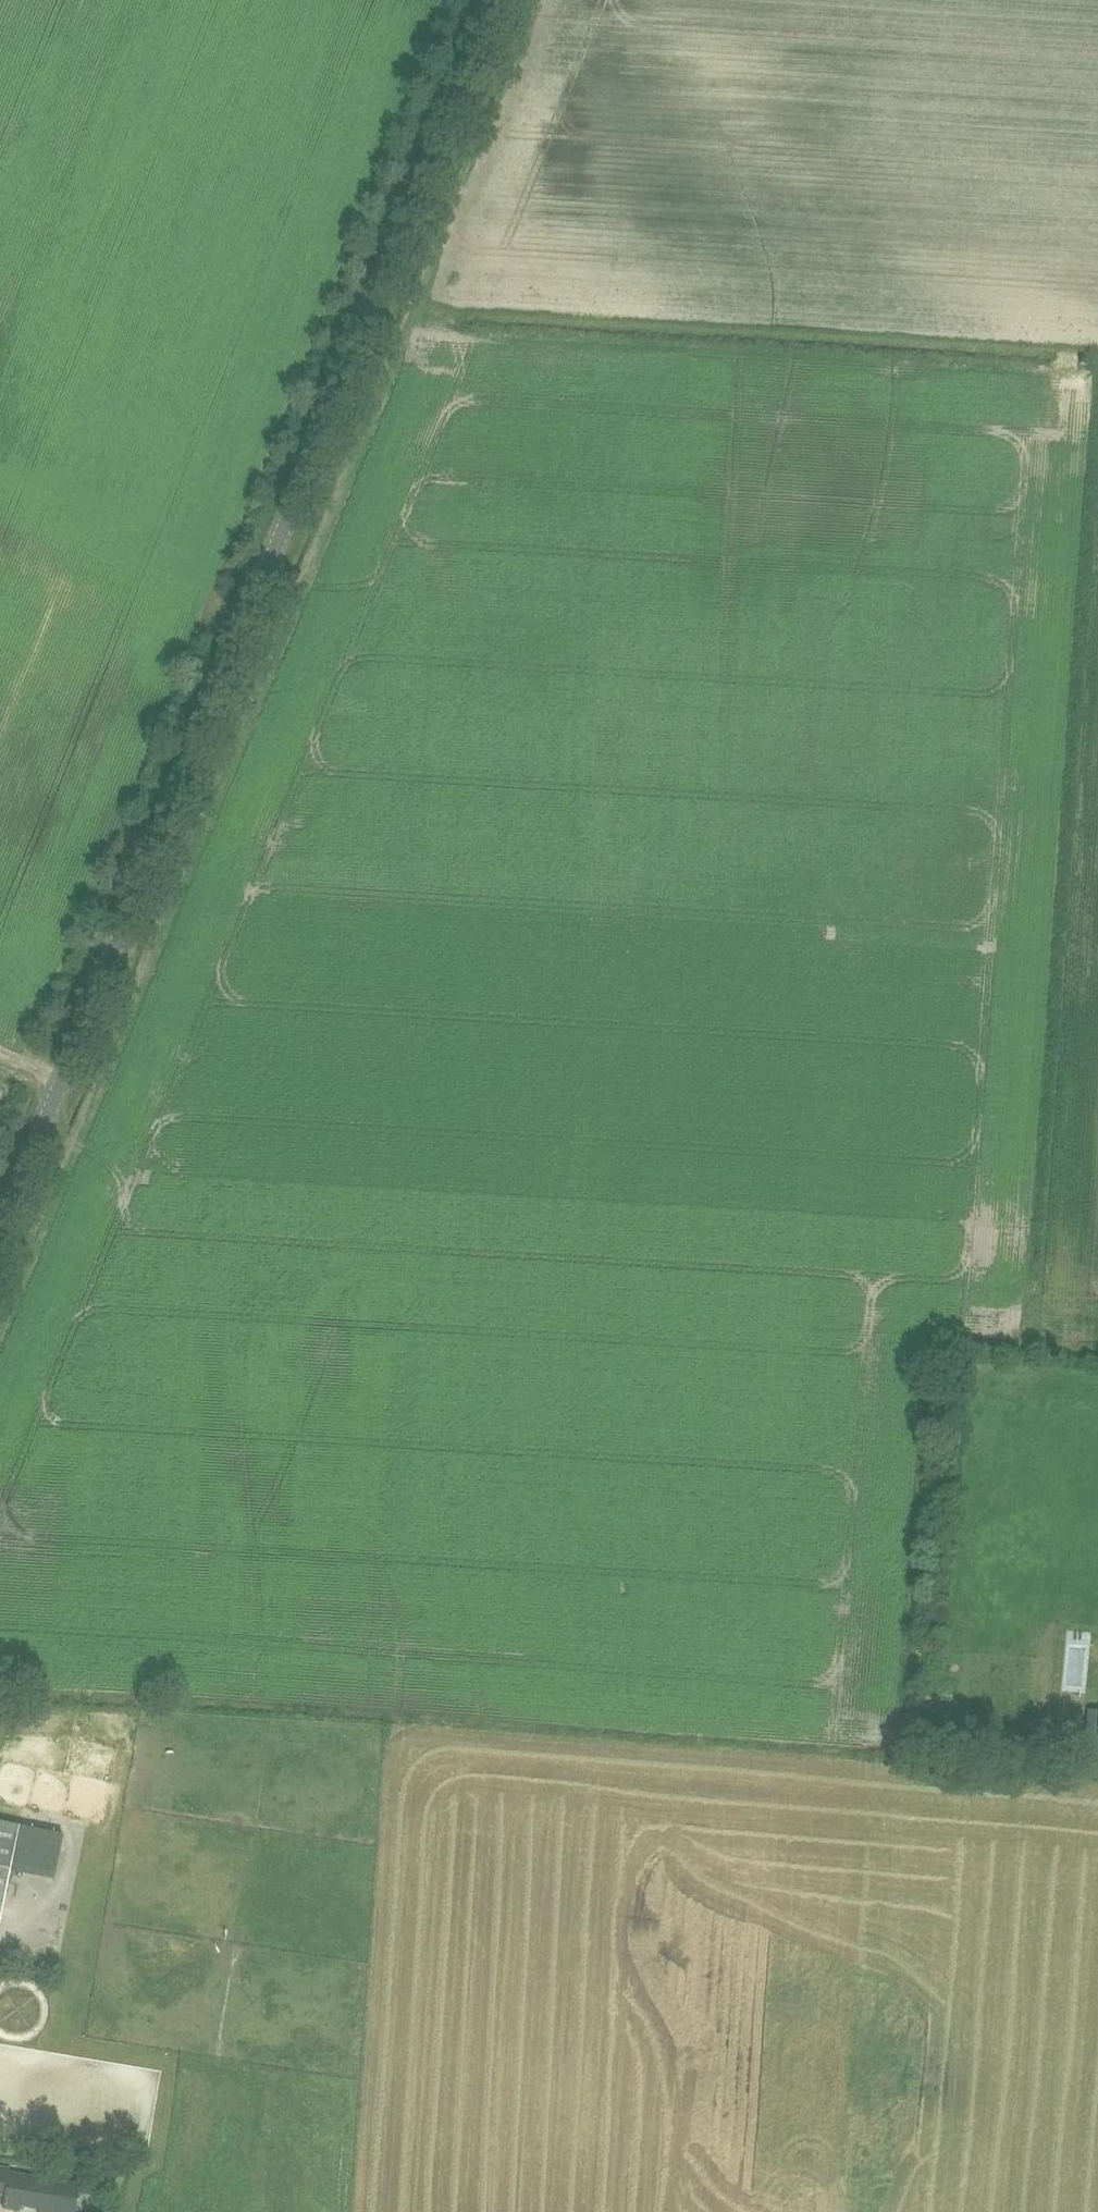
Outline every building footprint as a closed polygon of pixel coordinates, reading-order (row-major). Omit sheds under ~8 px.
[(19,1826),(0,1822),(0,1920),(19,1826)] [(3,2208),(20,2211),(21,2205),(39,2208),(38,2211),(75,2211),(76,2202),(79,2185),(9,2174),(8,2174),(5,2196),(3,2208)]
